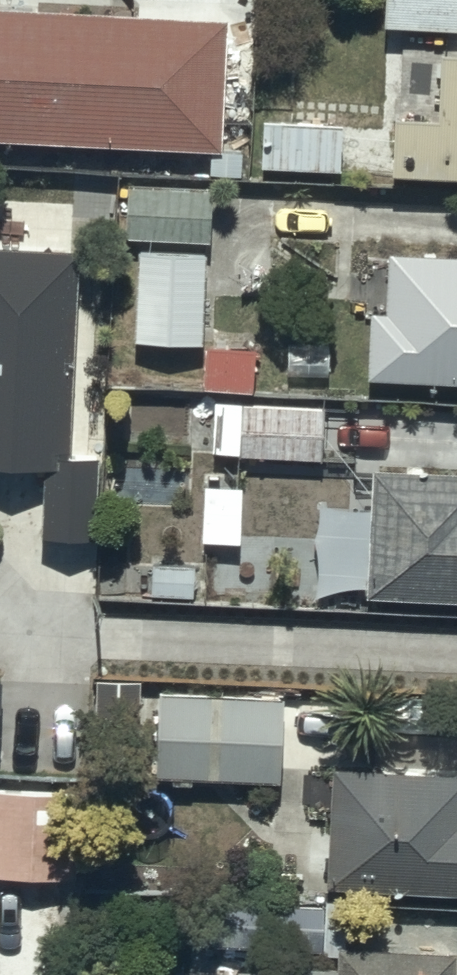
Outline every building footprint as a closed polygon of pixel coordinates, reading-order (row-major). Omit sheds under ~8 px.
[(387,24),(456,26),(456,0),(387,0),(387,24)] [(0,4),(0,141),(221,150),(227,12),(0,4)] [(442,54),(440,120),(398,118),(397,175),(456,177),(456,54),(442,54)] [(343,121),(265,119),(264,167),(341,169),(343,121)] [(213,185),(129,185),(129,237),(213,237),(213,185)] [(202,251),(140,250),(140,340),(202,340),(202,251)] [(0,251),(0,469),(43,472),(39,539),(92,542),(96,461),(68,459),(79,255),(0,251)] [(397,259),(394,319),(379,318),(376,364),(456,368),(456,263),(397,259)] [(255,347),(207,346),(206,389),(255,390),(255,347)] [(326,405),(215,401),(213,458),(324,462),(326,405)] [(376,465),(372,591),(456,594),(456,469),(376,465)] [(245,485),(205,484),(204,540),(243,542),(245,485)] [(287,698),(162,695),(160,772),(285,775),(287,698)] [(336,762),(333,836),(306,835),(304,879),(335,880),(335,889),(456,894),(456,767),(336,762)] [(96,873),(100,790),(0,786),(0,869),(96,873)] [(324,907),(241,903),(240,944),(323,947),(324,907)] [(340,944),(339,974),(454,974),(455,947),(340,944)]
